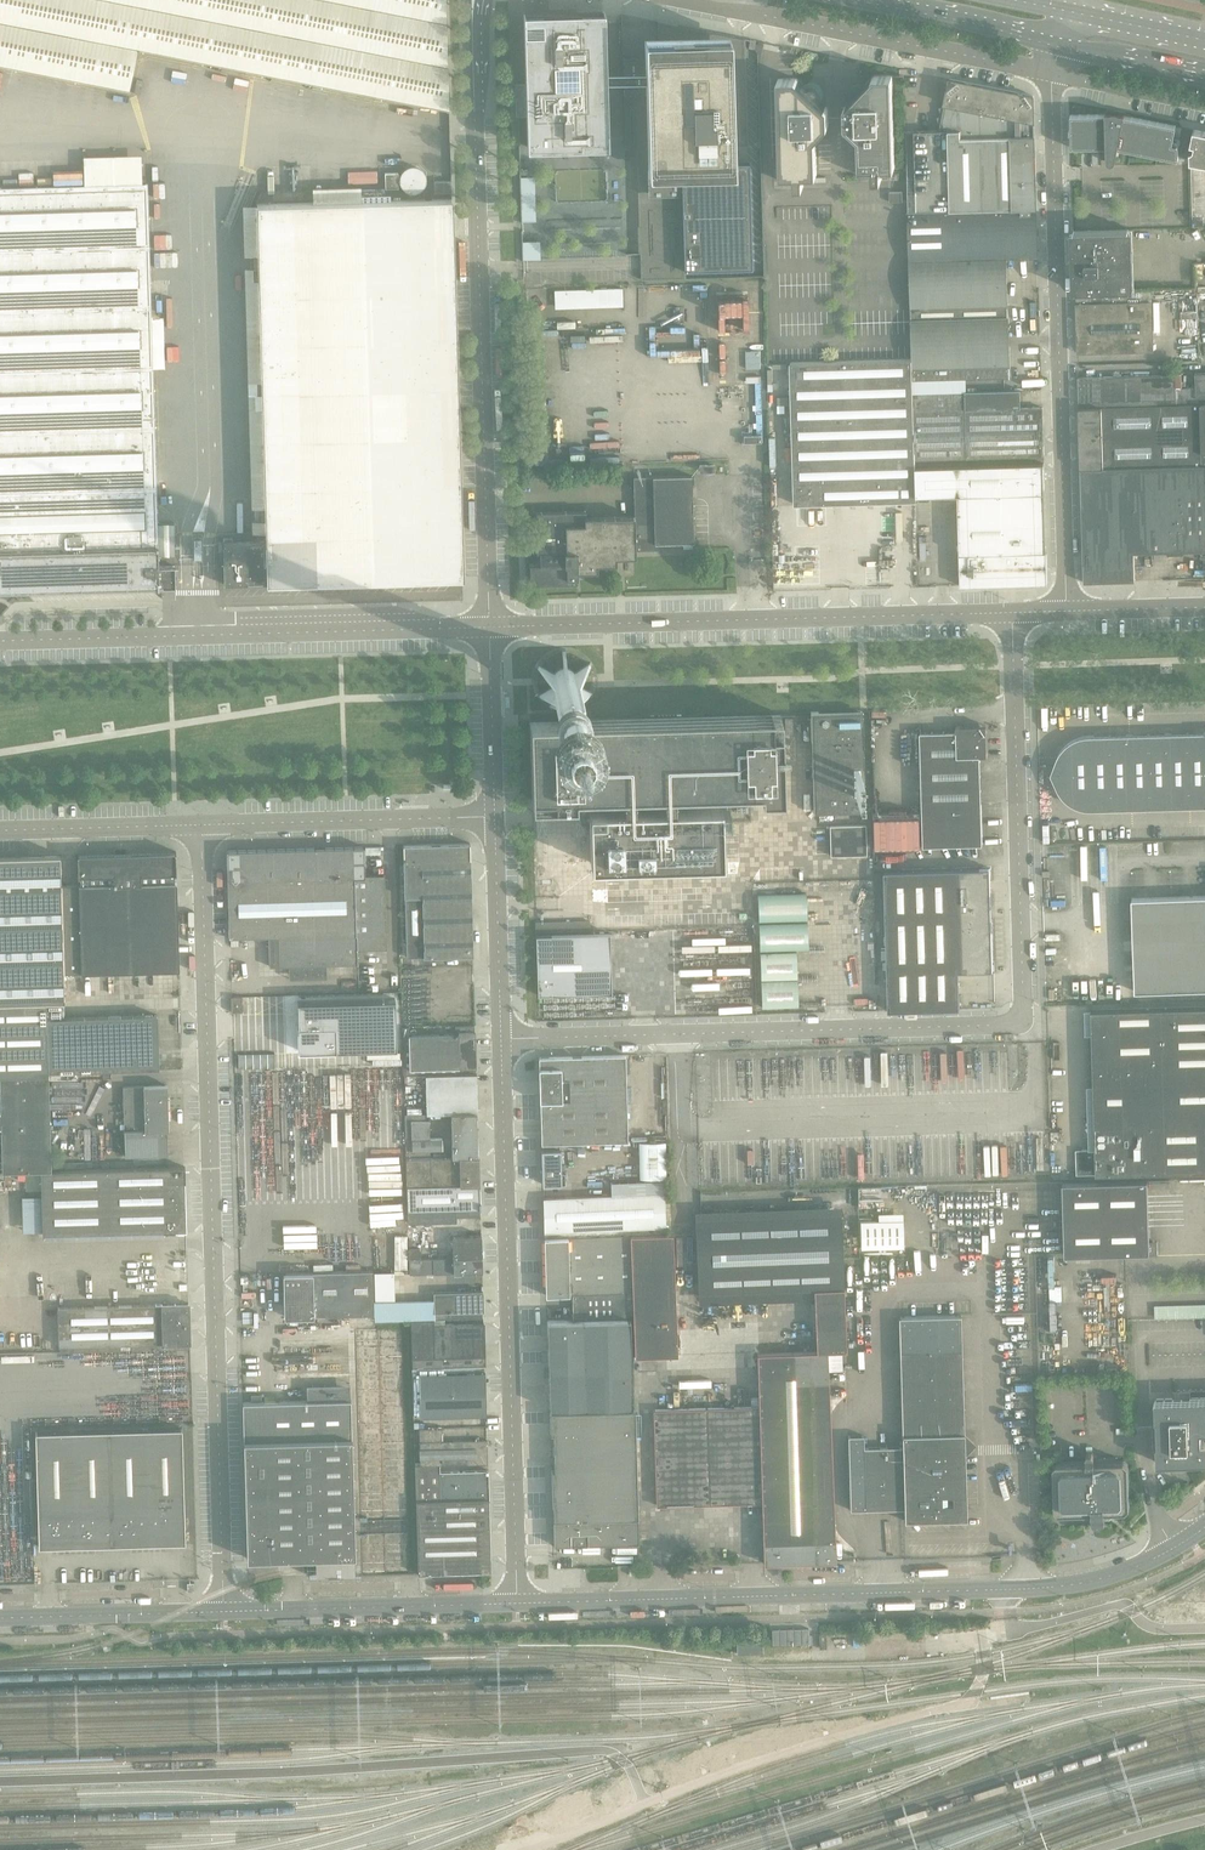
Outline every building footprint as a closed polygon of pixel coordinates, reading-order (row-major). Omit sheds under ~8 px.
[(129,91),(137,49),(449,111),(446,0),(0,0),(0,66),(129,91)] [(525,13),(523,13),(525,83),(526,116),(527,149),(529,149),(529,148),(555,147),(607,145),(607,146),(608,146),(607,83),(606,69),(605,11),(603,11),(603,12),(577,13),(525,15),(525,13)] [(623,69),(606,69),(607,83),(623,83),(625,140),(625,150),(636,149),(637,149),(640,253),(640,254),(640,257),(641,280),(686,279),(686,278),(685,270),(752,268),(749,162),(740,162),(733,162),(732,147),(739,146),(747,146),(748,146),(745,39),(742,39),(735,37),(701,30),(678,26),(657,22),(657,27),(658,37),(644,38),(644,42),(623,43),(622,43),(623,69)] [(855,97),(844,108),(845,126),(858,139),(859,169),(873,169),(873,180),(882,180),(881,169),(895,168),(892,76),(874,76),(864,87),(861,86),(858,87),(854,91),(854,94),(855,97)] [(816,140),(829,126),(828,109),(817,98),(818,95),(817,92),(813,89),(810,88),(808,90),(796,79),(778,79),(781,176),(795,176),(795,187),(804,187),(803,176),(817,175),(816,140)] [(1037,208),(1035,150),(1035,140),(1033,96),(950,79),(945,107),(940,108),(943,116),(938,117),(941,127),(940,131),(914,131),(917,212),(1037,208)] [(1125,114),(1124,114),(1107,113),(1107,112),(1106,112),(1106,114),(1071,115),(1071,129),(1070,129),(1070,134),(1071,134),(1072,148),(1107,147),(1107,159),(1107,160),(1108,161),(1108,162),(1109,162),(1110,163),(1111,163),(1112,163),(1113,163),(1114,163),(1115,162),(1116,161),(1116,160),(1118,148),(1179,160),(1179,159),(1178,145),(1173,144),(1176,126),(1125,116),(1125,114)] [(1194,130),(1190,148),(1190,162),(1204,165),(1204,132),(1194,130)] [(398,173),(385,173),(386,188),(398,188),(398,173)] [(521,176),(522,221),(536,221),(536,176),(521,176)] [(451,193),(451,181),(435,181),(435,193),(451,193)] [(147,184),(0,188),(0,594),(12,594),(12,591),(158,587),(158,588),(160,588),(160,586),(159,566),(158,546),(157,546),(147,184)] [(903,202),(903,192),(890,192),(890,202),(903,202)] [(257,205),(267,541),(224,543),(225,585),(463,578),(459,441),(452,199),(257,205)] [(1010,378),(1007,258),(1039,257),(1037,208),(917,212),(908,212),(913,359),(913,381),(1010,378)] [(1129,229),(1076,231),(1074,231),(1075,258),(1076,291),(1077,291),(1131,289),(1129,229)] [(541,259),(541,241),(523,241),(523,259),(541,259)] [(555,289),(555,308),(624,306),(624,288),(555,289)] [(1077,291),(1077,304),(1076,304),(1076,305),(1077,305),(1078,352),(1078,353),(1154,351),(1152,289),(1135,290),(1131,290),(1131,289),(1077,291)] [(732,297),(733,329),(749,329),(748,297),(732,297)] [(760,351),(746,351),(746,369),(761,368),(760,351)] [(916,497),(915,466),(913,393),(913,381),(913,359),(791,363),(795,504),(916,501),(916,497)] [(1195,374),(1198,404),(1204,404),(1204,373),(1195,374)] [(1169,374),(1079,377),(1078,377),(1079,408),(1177,405),(1176,374),(1169,374)] [(1021,408),(1020,390),(966,392),(913,393),(915,466),(967,464),(967,458),(1044,456),(1043,408),(1021,408)] [(1177,405),(1079,408),(1081,469),(1201,465),(1198,404),(1177,405)] [(547,442),(537,442),(537,457),(547,457),(547,442)] [(1047,551),(1044,463),(967,466),(967,464),(915,466),(916,497),(958,495),(960,554),(1047,551)] [(1081,469),(1084,583),(1135,581),(1134,553),(1168,552),(1168,554),(1184,553),(1184,552),(1204,551),(1204,465),(1201,465),(1081,469)] [(536,512),(536,534),(537,553),(540,553),(541,564),(530,565),(531,586),(578,585),(577,577),(578,578),(578,571),(598,571),(597,564),(617,564),(617,557),(637,557),(636,550),(659,550),(659,544),(694,542),(692,476),(634,477),(635,516),(586,517),(586,511),(536,512)] [(1048,584),(1047,551),(960,554),(961,586),(1048,584)] [(176,587),(176,572),(175,566),(159,566),(160,586),(163,586),(163,588),(176,587)] [(559,704),(562,705),(562,720),(570,720),(569,705),(572,704),(575,703),(578,702),(580,700),(582,698),(584,696),(586,693),(588,691),(589,688),(589,685),(590,682),(590,679),(589,676),(589,673),(588,670),(586,667),(584,665),(582,663),(580,661),(578,659),(575,658),(572,657),(569,656),(566,656),(563,656),(560,656),(557,657),(554,658),(552,660),(549,661),(547,663),(545,666),(543,668),(542,671),(541,674),(541,677),(540,680),(540,683),(541,686),(542,689),(543,692),(545,694),(546,697),(548,699),(551,701),(553,702),(556,703),(559,704)] [(862,711),(811,712),(814,812),(865,811),(862,711)] [(570,720),(562,720),(530,721),(532,804),(576,802),(576,795),(761,789),(761,797),(783,796),(781,714),(570,720)] [(957,732),(920,734),(924,847),(983,845),(981,756),(988,756),(987,735),(987,726),(978,726),(957,728),(957,732)] [(1088,736),(1086,736),(1084,737),(1082,737),(1080,738),(1078,738),(1076,739),(1074,740),(1072,741),(1070,743),(1068,744),(1066,746),(1065,747),(1063,749),(1061,751),(1060,753),(1059,755),(1058,757),(1059,757),(1060,791),(1059,791),(1061,795),(1064,798),(1067,802),(1071,804),(1075,807),(1079,808),(1084,809),(1088,810),(1093,810),(1204,807),(1204,733),(1088,736)] [(720,795),(590,799),(592,863),(722,859),(720,795)] [(866,825),(830,826),(830,856),(867,855),(866,825)] [(470,843),(404,845),(404,860),(405,897),(423,896),(425,957),(473,956),(470,859),(471,859),(470,843)] [(364,847),(227,850),(230,939),(298,937),(299,979),(327,978),(327,965),(358,964),(358,950),(387,949),(385,875),(365,876),(365,860),(365,855),(364,847)] [(176,852),(79,854),(78,854),(79,876),(81,876),(81,885),(62,886),(64,972),(64,973),(179,970),(177,883),(175,883),(175,873),(177,873),(176,852)] [(62,886),(61,855),(0,857),(0,1002),(47,1000),(65,1000),(64,973),(64,972),(62,886)] [(993,970),(990,868),(885,871),(889,1011),(960,1009),(959,971),(993,970)] [(806,894),(758,895),(759,922),(807,920),(806,894)] [(1135,992),(1204,989),(1204,896),(1132,899),(1135,992)] [(807,923),(759,924),(760,951),(808,949),(807,923)] [(610,932),(536,935),(538,994),(612,992),(610,932)] [(797,952),(761,953),(761,980),(798,979),(797,952)] [(798,980),(761,981),(762,1008),(798,1007),(798,980)] [(243,997),(231,997),(232,1012),(243,1012),(243,997)] [(395,999),(298,1002),(299,1051),(397,1048),(395,999)] [(158,1019),(158,1015),(47,1019),(47,1000),(0,1002),(0,1076),(49,1075),(159,1071),(158,1019)] [(1092,1010),(1096,1175),(1204,1171),(1204,1007),(1092,1010)] [(454,1035),(403,1036),(403,1051),(404,1076),(426,1075),(476,1074),(475,1025),(456,1026),(456,1034),(454,1034),(454,1035)] [(626,1055),(539,1058),(542,1144),(543,1144),(560,1143),(628,1141),(626,1055)] [(477,1074),(476,1074),(426,1075),(427,1114),(430,1114),(451,1113),(477,1113),(478,1113),(477,1074)] [(49,1075),(0,1076),(1,1111),(0,1111),(0,1128),(2,1128),(3,1172),(41,1171),(52,1171),(49,1075)] [(125,1156),(168,1155),(168,1131),(169,1131),(169,1108),(170,1107),(170,1098),(169,1098),(168,1085),(144,1085),(144,1086),(123,1087),(125,1156)] [(477,1113),(451,1113),(452,1123),(452,1138),(452,1146),(453,1157),(478,1156),(478,1146),(477,1113)] [(405,1115),(407,1158),(431,1158),(431,1149),(443,1149),(442,1139),(430,1139),(430,1114),(427,1114),(405,1115)] [(560,1143),(543,1144),(543,1150),(542,1150),(543,1184),(565,1183),(565,1173),(561,1173),(560,1143)] [(480,1179),(479,1157),(478,1156),(453,1157),(431,1158),(407,1158),(408,1195),(408,1211),(481,1209),(480,1184),(480,1179)] [(185,1167),(169,1167),(52,1171),(41,1171),(43,1235),(187,1231),(186,1182),(185,1167)] [(1150,1242),(1148,1181),(1063,1183),(1065,1252),(1065,1255),(1125,1253),(1142,1253),(1142,1255),(1158,1255),(1157,1245),(1153,1245),(1152,1241),(1150,1242)] [(544,1198),(545,1238),(631,1235),(666,1234),(665,1193),(544,1198)] [(42,1195),(23,1195),(24,1231),(43,1231),(42,1195)] [(905,1247),(904,1213),(879,1214),(879,1221),(862,1222),(863,1248),(905,1247)] [(762,1503),(764,1563),(836,1561),(828,1351),(847,1351),(844,1288),(841,1215),(702,1220),(696,1220),(699,1294),(815,1289),(817,1352),(758,1354),(759,1406),(655,1410),(658,1506),(762,1503)] [(631,1235),(633,1293),(634,1317),(635,1357),(678,1355),(673,1234),(666,1234),(631,1235)] [(483,1272),(482,1235),(453,1236),(453,1258),(420,1259),(420,1248),(409,1248),(410,1274),(483,1272)] [(631,1235),(545,1238),(546,1295),(573,1295),(633,1293),(631,1235)] [(374,1306),(373,1271),(343,1272),(343,1264),(315,1265),(315,1273),(286,1274),(287,1317),(374,1315),(374,1306)] [(484,1311),(484,1301),(483,1291),(435,1293),(435,1304),(435,1319),(483,1318),(483,1311),(484,1311)] [(634,1317),(633,1293),(573,1295),(574,1319),(631,1317),(634,1317)] [(435,1319),(435,1304),(374,1306),(374,1315),(374,1321),(411,1320),(416,1320),(435,1319)] [(1155,1305),(1155,1319),(1204,1317),(1204,1304),(1155,1305)] [(964,1436),(962,1350),(961,1316),(899,1317),(903,1447),(864,1448),(864,1435),(848,1436),(850,1510),(905,1509),(905,1521),(967,1519),(965,1455),(974,1445),(964,1436)] [(633,1407),(631,1319),(631,1317),(574,1319),(548,1320),(550,1409),(633,1407)] [(435,1325),(435,1319),(416,1320),(411,1320),(411,1324),(412,1367),(485,1366),(484,1323),(435,1325)] [(485,1366),(412,1367),(414,1416),(487,1414),(485,1366)] [(1158,1430),(1158,1436),(1158,1443),(1157,1443),(1157,1462),(1201,1461),(1204,1461),(1204,1398),(1155,1399),(1156,1418),(1157,1418),(1158,1430)] [(636,1409),(550,1412),(551,1434),(553,1434),(554,1470),(552,1470),(554,1545),(571,1545),(571,1542),(577,1542),(580,1544),(581,1544),(583,1544),(584,1543),(585,1542),(585,1540),(588,1540),(588,1544),(639,1543),(636,1409)] [(186,1538),(183,1428),(36,1432),(39,1518),(39,1542),(126,1539),(186,1538)] [(421,1466),(440,1465),(488,1464),(488,1440),(442,1441),(442,1429),(420,1429),(421,1466)] [(352,1437),(244,1440),(247,1559),(356,1556),(355,1546),(355,1529),(354,1513),(354,1496),(353,1479),(353,1462),(352,1446),(352,1437)] [(1095,1453),(1093,1452),(1093,1451),(1089,1451),(1087,1454),(1087,1461),(1057,1463),(1054,1467),(1055,1510),(1059,1513),(1092,1512),(1093,1520),(1096,1524),(1102,1524),(1105,1520),(1105,1518),(1110,1518),(1114,1514),(1114,1512),(1126,1511),(1130,1507),(1129,1464),(1125,1460),(1095,1461),(1095,1453)] [(440,1473),(440,1465),(421,1466),(415,1466),(416,1500),(489,1499),(488,1471),(440,1473)] [(489,1499),(416,1500),(418,1538),(418,1544),(418,1550),(419,1574),(491,1572),(489,1499)] [(640,1567),(629,1567),(629,1575),(640,1575),(640,1567)] [(810,1630),(773,1631),(773,1633),(774,1645),(810,1644),(810,1636),(810,1630)] [(763,1642),(737,1642),(737,1654),(763,1653),(763,1642)]
